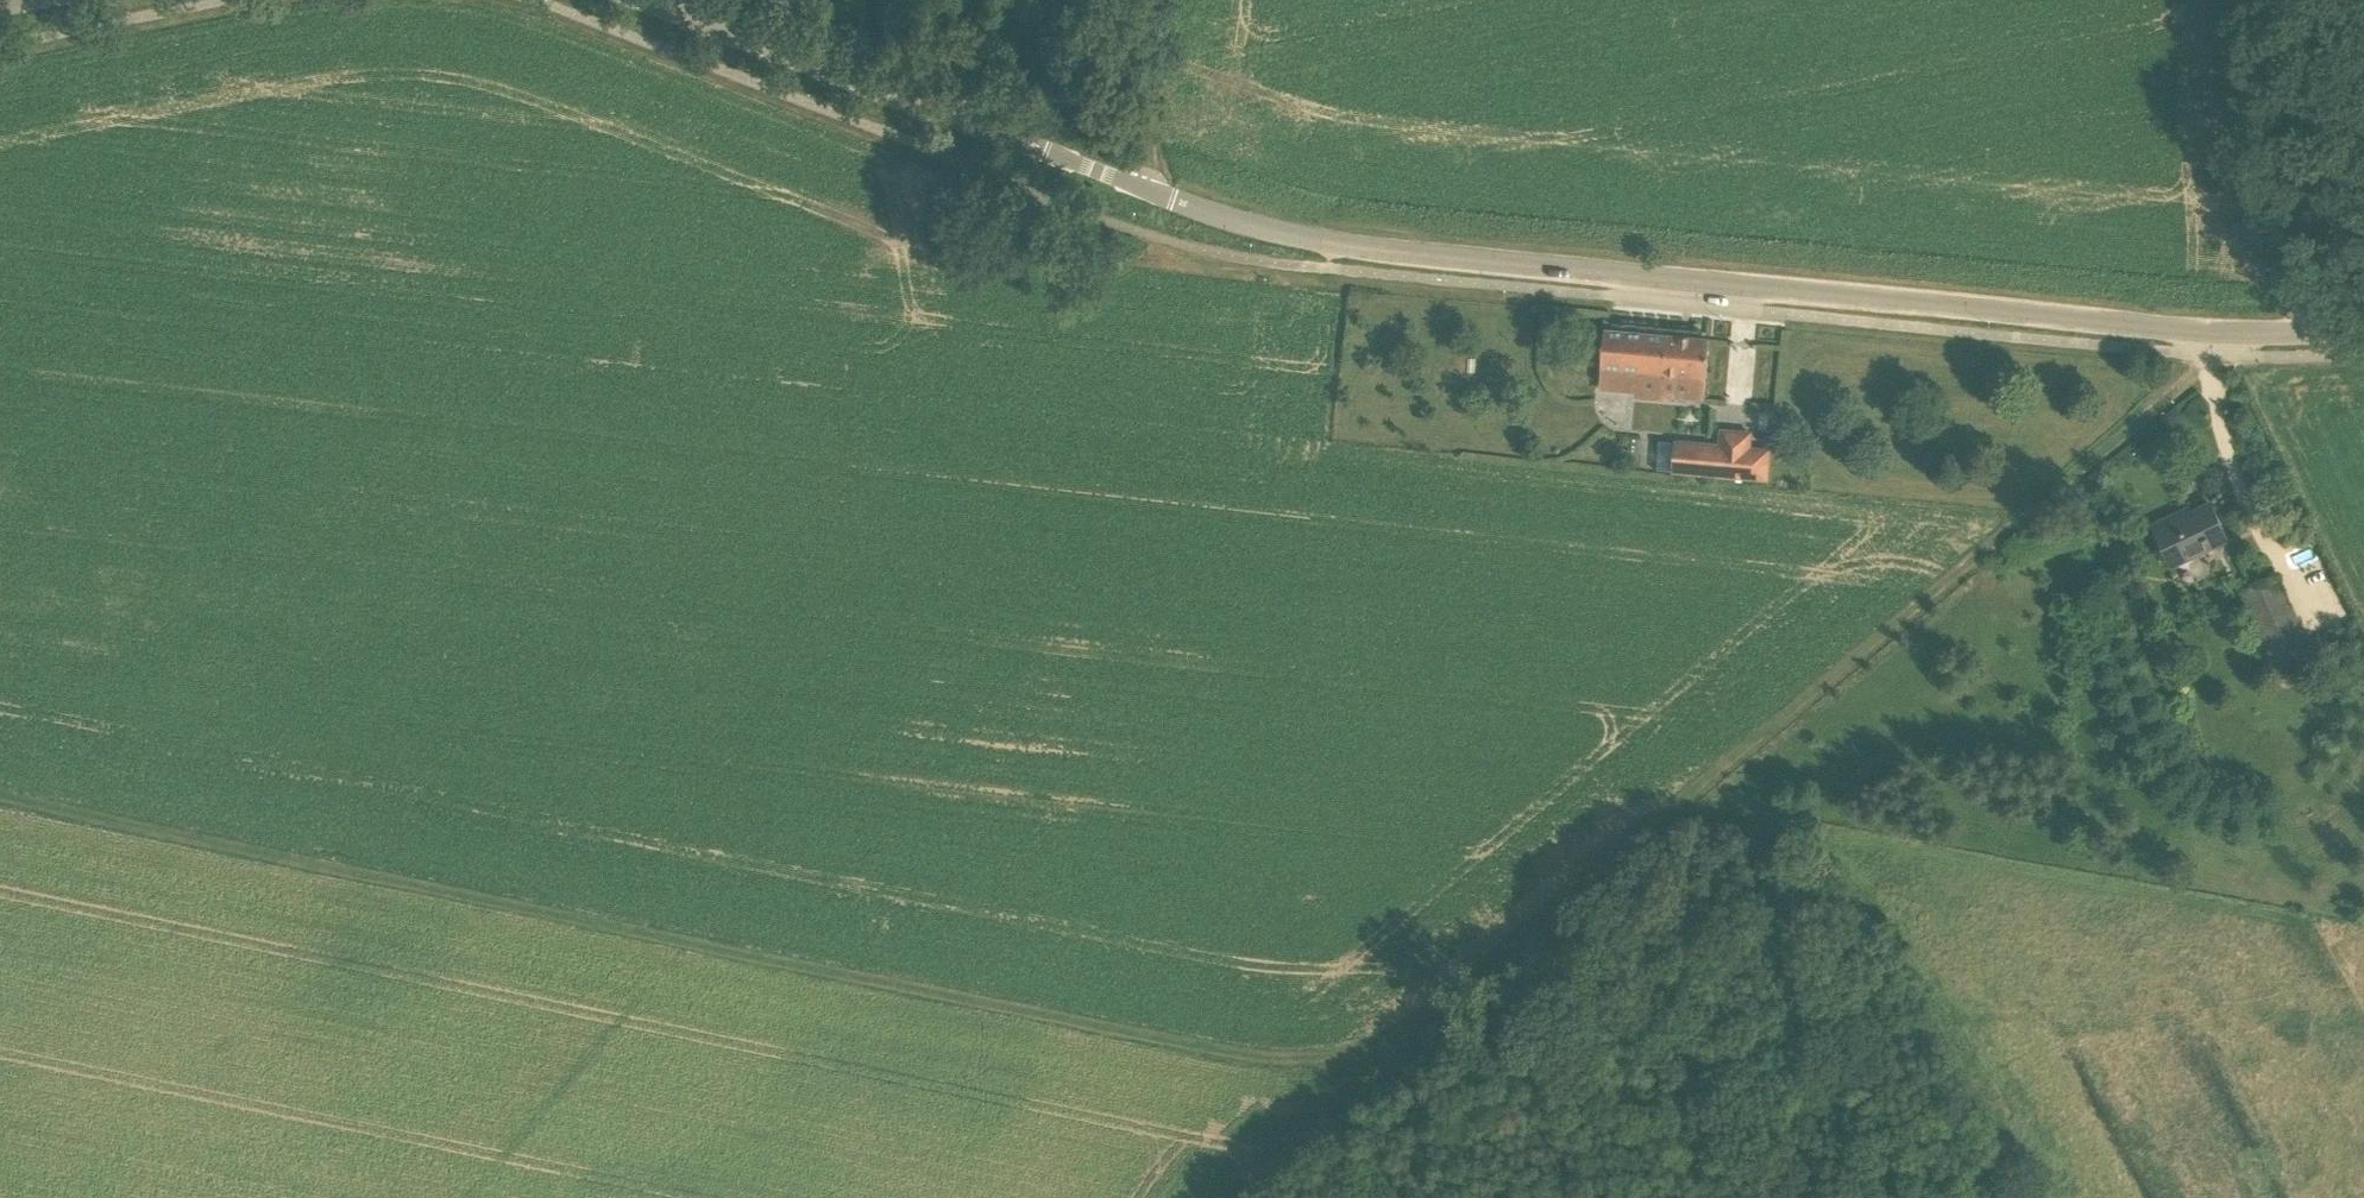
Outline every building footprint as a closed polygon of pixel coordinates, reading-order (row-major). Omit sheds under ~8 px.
[(1705,399),(1711,339),(1606,330),(1600,391),(1634,394),(1634,396),(1670,399),(1671,396),(1705,399)] [(1771,448),(1752,447),(1753,434),(1722,432),(1721,444),(1674,440),(1674,442),(1672,472),(1672,473),(1768,480),(1771,448)] [(1658,471),(1672,472),(1674,442),(1661,441),(1658,471)] [(2211,503),(2179,517),(2178,514),(2153,525),(2172,566),(2228,539),(2211,503)] [(2278,575),(2243,592),(2276,660),(2310,644),(2278,575)] [(2348,640),(2352,651),(2363,646),(2363,637),(2363,634),(2348,640)]
